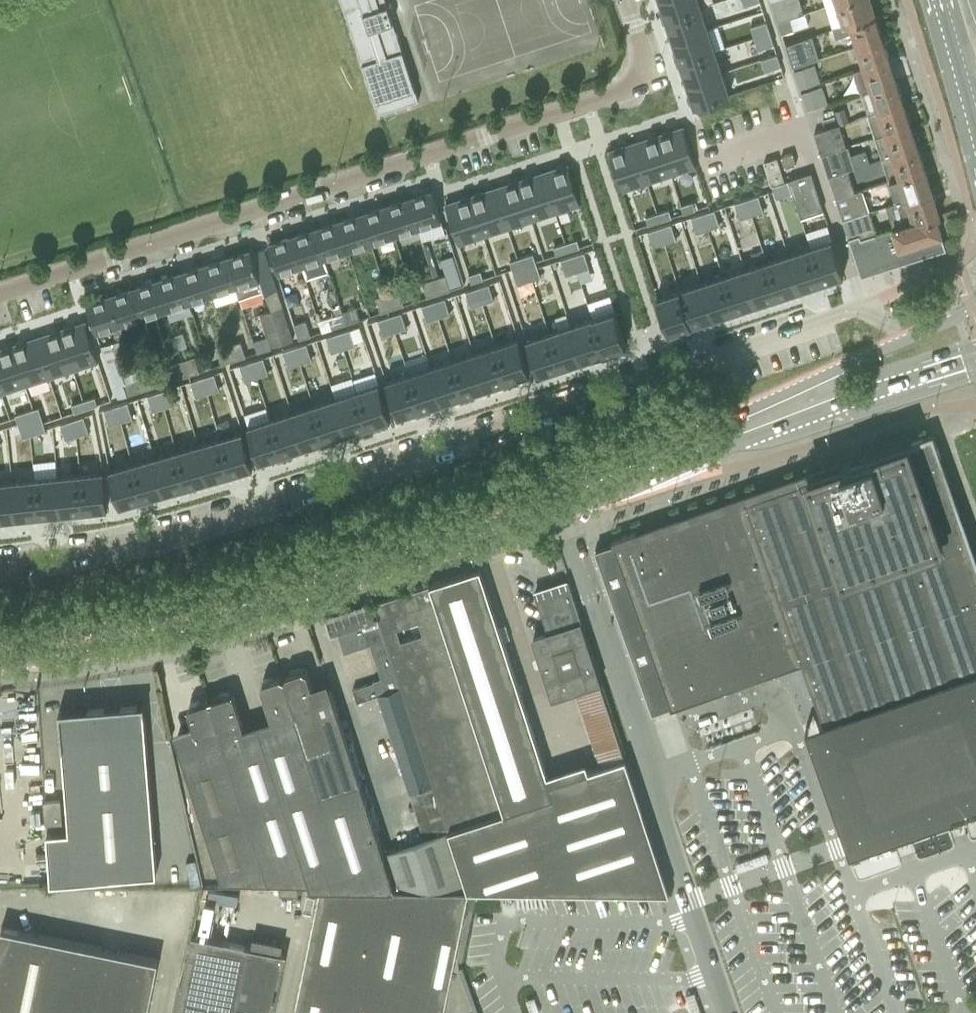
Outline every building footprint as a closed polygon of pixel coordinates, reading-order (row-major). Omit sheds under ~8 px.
[(386,0),(342,0),(379,113),(419,100),(386,0)] [(666,18),(701,7),(699,0),(660,0),(666,18)] [(778,20),(804,12),(800,0),(771,0),(778,20)] [(825,7),(832,29),(833,28),(844,25),(843,22),(874,13),(870,0),(839,0),(836,1),(837,3),(825,7)] [(701,7),(666,18),(673,40),(708,28),(701,7)] [(804,12),(778,20),(782,34),(808,25),(804,12)] [(853,33),(856,44),(881,36),(874,13),(843,22),(844,25),(833,28),(837,38),(853,33)] [(766,21),(750,26),(754,38),(770,33),(766,21)] [(708,28),(673,40),(680,62),(715,50),(708,28)] [(770,33),(754,38),(758,50),(774,45),(770,33)] [(812,36),(785,44),(792,67),(819,58),(812,36)] [(856,44),(863,66),(888,57),(881,36),(856,44)] [(715,50),(680,62),(687,83),(722,72),(715,50)] [(777,54),(761,59),(765,71),(781,66),(777,54)] [(863,66),(853,69),(860,91),(896,80),(888,57),(863,66)] [(814,66),(795,72),(800,89),(820,83),(814,66)] [(722,72),(687,83),(694,106),(695,106),(730,94),(722,72)] [(744,106),(782,94),(776,75),(738,87),(744,106)] [(860,91),(867,113),(903,101),(896,80),(860,91)] [(821,85),(801,91),(807,111),(827,105),(821,85)] [(867,113),(874,136),(910,124),(903,101),(867,113)] [(844,108),(835,111),(839,124),(840,124),(848,121),(844,108)] [(881,157),(917,146),(910,124),(874,136),(881,157)] [(839,125),(814,133),(821,155),(846,147),(839,125)] [(683,126),(658,134),(671,174),(696,166),(683,126)] [(658,134),(634,142),(647,182),(671,174),(658,134)] [(634,142),(609,150),(622,191),(647,182),(634,142)] [(846,147),(821,155),(828,176),(846,170),(854,167),(848,146),(846,147)] [(881,157),(888,179),(924,168),(917,146),(881,157)] [(793,153),(782,156),(785,167),(796,164),(793,153)] [(778,158),(766,162),(773,185),(785,181),(778,158)] [(567,164),(543,172),(556,212),(580,204),(567,164)] [(895,201),(897,201),(931,190),(924,168),(888,179),(895,201)] [(846,170),(828,176),(836,198),(853,192),(846,170)] [(543,172),(519,180),(532,220),(556,212),(543,172)] [(788,179),(800,218),(823,210),(811,172),(788,179)] [(519,180),(494,188),(507,228),(532,220),(519,180)] [(780,183),(772,186),(776,198),(792,193),(788,181),(780,183)] [(494,188),(470,196),(483,236),(507,228),(494,188)] [(836,198),(842,218),(869,210),(862,189),(853,192),(836,198)] [(897,201),(905,223),(912,221),(912,223),(939,214),(931,190),(897,201)] [(432,191),(408,199),(417,227),(441,219),(437,207),(433,194),(432,191)] [(758,195),(746,199),(752,215),(763,211),(758,195)] [(470,196),(446,204),(458,244),(483,236),(470,196)] [(408,199),(385,207),(394,235),(417,227),(408,199)] [(746,199),(735,203),(740,219),(752,215),(746,199)] [(693,201),(681,205),(683,214),(696,210),(693,201)] [(385,207),(362,214),(371,242),(394,235),(385,207)] [(669,209),(657,213),(660,221),(672,218),(669,209)] [(714,209),(703,213),(708,229),(720,225),(714,209)] [(842,218),(848,236),(858,233),(859,238),(876,232),(869,210),(842,218)] [(657,213),(645,217),(648,225),(660,221),(657,213)] [(703,213),(691,217),(696,233),(708,229),(703,213)] [(362,214),(339,222),(348,250),(371,242),(362,214)] [(861,277),(945,250),(946,249),(941,233),(936,216),(939,215),(939,214),(912,223),(912,221),(905,223),(876,232),(859,238),(858,233),(848,236),(850,242),(861,277)] [(339,222),(315,229),(324,257),(348,250),(339,222)] [(671,223),(659,227),(665,243),(676,239),(671,223)] [(659,227),(648,231),(653,247),(665,243),(659,227)] [(315,229),(292,237),(301,265),(306,280),(329,272),(324,257),(315,229)] [(292,237),(268,245),(275,264),(278,273),(301,265),(292,237)] [(577,239),(565,243),(568,251),(580,247),(577,239)] [(832,239),(810,247),(822,282),(844,275),(832,239)] [(565,243),(553,247),(556,255),(568,251),(565,243)] [(810,247),(788,254),(800,289),(822,282),(810,247)] [(251,251),(227,258),(236,286),(242,306),(263,299),(260,290),(263,289),(265,294),(277,290),(264,248),(251,253),(251,251)] [(584,252),(572,256),(578,272),(589,268),(584,252)] [(533,253),(521,257),(525,269),(537,265),(533,253)] [(788,254),(766,261),(778,296),(800,289),(788,254)] [(452,256),(440,260),(445,275),(450,288),(462,284),(452,256)] [(572,256),(561,260),(566,276),(578,272),(572,256)] [(521,257),(510,261),(513,273),(525,269),(521,257)] [(227,258),(204,266),(213,294),(236,286),(227,258)] [(766,261),(744,268),(756,303),(778,296),(766,261)] [(537,265),(525,269),(529,281),(541,277),(537,265)] [(204,266),(180,274),(189,301),(213,294),(204,266)] [(744,268),(723,275),(734,310),(756,303),(744,268)] [(525,269),(513,273),(517,285),(529,281),(525,269)] [(480,271),(468,275),(471,282),(471,283),(479,280),(483,279),(480,271)] [(180,274),(157,281),(158,282),(166,309),(170,320),(193,312),(189,301),(183,282),(180,274)] [(445,275),(434,278),(439,293),(450,290),(450,289),(450,288),(445,275)] [(723,275),(701,282),(712,318),(734,310),(723,275)] [(434,278),(423,282),(427,296),(428,297),(439,293),(434,278)] [(157,281),(134,289),(143,316),(166,309),(157,281)] [(701,282),(679,289),(690,325),(712,318),(701,282)] [(489,284),(477,288),(482,303),(494,300),(489,284)] [(477,288),(465,291),(471,307),(482,303),(477,288)] [(134,289),(111,296),(120,324),(143,316),(134,289)] [(679,289),(657,296),(668,332),(690,325),(679,289)] [(399,290),(387,294),(392,308),(404,305),(404,304),(399,290)] [(387,294),(376,297),(381,311),(381,312),(392,308),(387,294)] [(120,324),(111,296),(87,304),(96,332),(120,324)] [(445,298),(433,302),(438,318),(450,314),(445,298)] [(433,302),(421,306),(427,322),(438,318),(433,302)] [(356,308),(342,312),(346,324),(360,319),(356,308)] [(615,310),(593,317),(604,353),(626,346),(615,310)] [(342,312),(328,317),(332,329),(346,324),(342,312)] [(401,312),(390,316),(395,332),(407,328),(401,312)] [(390,316),(378,320),(383,336),(395,332),(390,316)] [(593,317),(570,325),(582,360),(604,353),(593,317)] [(306,320),(294,324),(299,338),(299,339),(311,335),(310,334),(306,320)] [(85,322),(61,330),(74,369),(98,361),(85,322)] [(570,325),(548,332),(560,367),(582,360),(570,325)] [(350,329),(338,333),(343,349),(355,345),(350,329)] [(61,330),(37,338),(50,377),(74,369),(61,330)] [(529,338),(526,339),(538,374),(541,374),(560,367),(548,332),(529,338)] [(338,333),(326,337),(332,353),(343,349),(338,333)] [(518,337),(496,345),(507,380),(530,373),(518,337)] [(37,338),(13,345),(26,385),(50,377),(37,338)] [(267,338),(254,343),(257,353),(270,348),(267,338)] [(101,347),(100,347),(118,398),(127,395),(124,384),(138,379),(137,376),(124,339),(101,347)] [(241,341),(229,345),(234,360),(246,356),(245,355),(241,341)] [(306,343),(295,347),(300,363),(312,359),(306,343)] [(0,350),(0,389),(1,393),(26,385),(13,345),(0,350)] [(229,345),(218,349),(223,363),(223,364),(234,360),(229,345)] [(496,345),(474,352),(485,387),(507,380),(496,345)] [(295,347),(283,351),(288,367),(300,363),(295,347)] [(474,352),(452,359),(464,394),(485,387),(474,352)] [(194,356),(183,360),(188,375),(199,371),(199,370),(194,356)] [(263,357),(252,361),(257,377),(268,373),(263,357)] [(452,359),(431,366),(442,401),(464,394),(452,359)] [(183,360),(171,364),(176,378),(176,379),(188,375),(183,360)] [(252,361),(240,365),(245,381),(257,377),(252,361)] [(431,366),(409,373),(420,408),(442,401),(431,366)] [(149,371),(137,376),(138,379),(142,390),(154,386),(154,385),(149,371)] [(409,373),(386,381),(398,416),(420,408),(409,373)] [(214,374),(202,377),(208,393),(219,389),(214,374)] [(202,377),(191,381),(196,397),(208,393),(202,377)] [(138,379),(124,384),(127,395),(142,390),(138,379)] [(379,383),(357,390),(369,425),(391,418),(379,383)] [(171,388),(159,392),(164,407),(176,404),(171,388)] [(357,390),(335,397),(347,432),(369,425),(357,390)] [(159,392),(147,395),(153,411),(164,407),(159,392)] [(95,397),(83,401),(86,409),(98,405),(95,397)] [(335,397),(313,404),(325,440),(347,432),(335,397)] [(83,401),(72,404),(74,413),(86,409),(83,401)] [(128,402),(116,406),(121,422),(133,418),(128,402)] [(313,404),(291,412),(303,447),(325,440),(313,404)] [(116,406),(104,410),(109,426),(121,422),(116,406)] [(38,407),(27,411),(29,419),(41,415),(38,407)] [(27,411),(15,415),(16,418),(18,423),(29,419),(27,411)] [(291,412),(269,419),(281,454),(303,447),(291,412)] [(41,415),(29,419),(35,435),(46,431),(46,429),(44,423),(41,415)] [(84,416),(72,420),(77,436),(89,432),(84,416)] [(29,419),(18,423),(18,424),(18,425),(23,439),(35,435),(29,419)] [(269,419),(247,426),(259,461),(281,454),(269,419)] [(72,420),(60,424),(66,440),(77,436),(72,420)] [(243,431),(221,438),(231,473),(253,467),(243,431)] [(720,691),(802,662),(823,722),(831,745),(857,820),(975,778),(975,561),(932,437),(933,436),(930,436),(865,459),(842,467),(667,528),(720,691)] [(221,438),(198,444),(209,480),(231,473),(221,438)] [(198,444),(176,450),(186,486),(209,480),(198,444)] [(176,450),(154,457),(164,492),(186,486),(176,450)] [(154,457),(132,463),(142,499),(164,492),(154,457)] [(132,463),(109,469),(120,505),(142,499),(132,463)] [(104,471),(80,473),(84,510),(108,508),(104,471)] [(80,473),(57,475),(61,512),(84,510),(80,473)] [(57,475),(35,478),(39,515),(61,512),(57,475)] [(35,478),(12,480),(16,517),(39,515),(35,478)] [(0,482),(0,519),(16,517),(12,480),(0,482)] [(595,549),(652,712),(670,706),(671,708),(720,691),(667,528),(638,539),(636,532),(612,540),(613,544),(596,550),(596,549),(595,549)] [(447,832),(468,891),(468,889),(669,892),(625,758),(550,783),(480,568),(429,585),(503,814),(447,832)] [(553,697),(599,682),(600,682),(579,617),(568,582),(535,593),(547,633),(533,637),(553,697)] [(384,638),(400,688),(447,832),(503,814),(429,585),(372,603),(384,638)] [(326,618),(332,636),(339,633),(345,651),(372,642),(383,678),(358,687),(353,688),(356,698),(357,701),(378,694),(378,695),(400,688),(384,638),(372,603),(326,618)] [(284,679),(322,794),(361,781),(330,689),(314,695),(307,672),(302,669),(288,674),(286,674),(284,679)] [(319,889),(395,890),(383,852),(384,852),(361,781),(322,794),(284,679),(280,676),(263,682),(261,687),(275,729),(248,738),(234,696),(231,693),(215,698),(212,703),(207,701),(191,706),(189,711),(196,734),(177,740),(183,759),(223,880),(247,880),(266,874),(268,880),(308,881),(310,887),(320,888),(319,889)] [(425,839),(384,852),(383,852),(395,890),(468,891),(447,832),(400,688),(378,695),(425,839)] [(47,833),(51,881),(156,873),(144,714),(144,710),(144,704),(141,704),(141,706),(88,710),(87,708),(75,709),(75,711),(62,712),(62,710),(59,710),(59,717),(60,716),(69,831),(47,833)] [(45,802),(46,822),(61,821),(60,801),(45,802)] [(915,831),(917,854),(952,851),(951,832),(940,833),(939,829),(915,831)] [(280,896),(298,896),(298,887),(280,887),(280,896)] [(319,889),(294,1012),(443,1012),(468,891),(395,890),(319,889)] [(78,943),(1,927),(0,933),(0,1012),(64,1012),(78,943)] [(286,953),(192,934),(176,1012),(273,1012),(286,953)] [(64,1012),(146,1012),(157,959),(78,943),(64,1012)]
